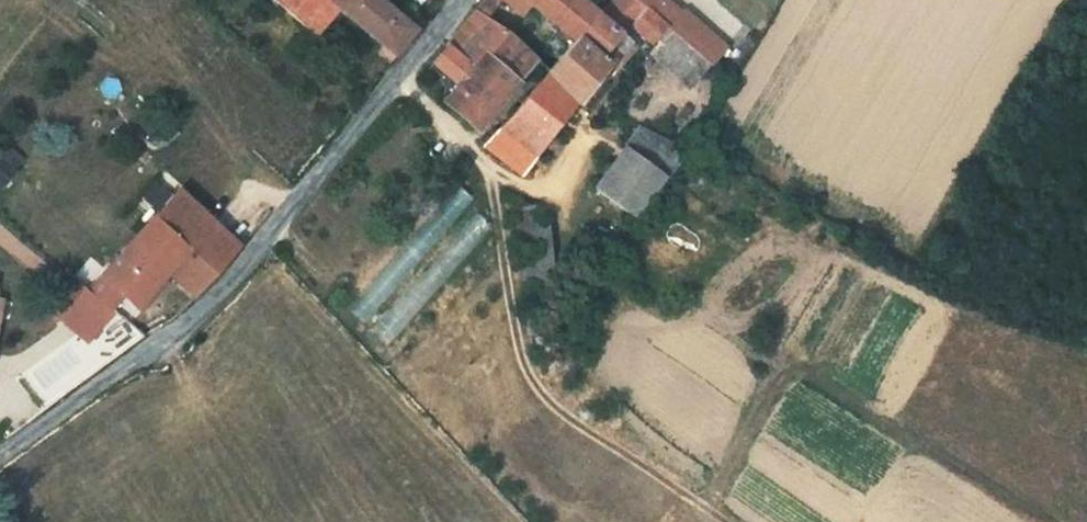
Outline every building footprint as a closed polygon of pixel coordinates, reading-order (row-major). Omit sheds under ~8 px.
[(334,9),(323,0),(271,0),(312,35),(334,9)] [(414,12),(406,22),(381,0),(323,0),(334,9),(394,60),(425,21),(414,12)] [(474,12),(507,28),(521,12),(504,0),(484,0),(474,12)] [(521,12),(531,0),(576,36),(599,11),(585,0),(504,0),(521,12)] [(655,42),(695,77),(710,60),(687,39),(671,24),(646,0),(609,0),(599,11),(576,36),(599,55),(626,22),(655,42)] [(671,24),(681,14),(667,0),(646,0),(671,24)] [(444,48),(473,71),(445,104),(478,130),(538,59),(507,28),(474,12),(444,48)] [(687,39),(710,60),(720,48),(698,28),(687,39)] [(498,157),(524,175),(579,98),(548,69),(484,143),(488,147),(498,157)] [(665,171),(679,148),(636,121),(622,144),(665,171)] [(625,146),(596,184),(633,215),(664,176),(625,146)] [(12,162),(0,152),(0,176),(12,162)] [(12,162),(0,176),(0,185),(11,194),(28,175),(12,162)] [(140,312),(169,276),(190,249),(186,244),(207,217),(178,191),(101,280),(123,298),(140,312)] [(532,225),(532,216),(530,206),(521,205),(521,200),(513,201),(514,202),(516,225),(532,225)] [(196,299),(242,248),(207,217),(186,244),(190,249),(169,276),(196,299)] [(43,306),(62,321),(86,292),(68,277),(43,306)] [(111,312),(123,298),(101,280),(89,294),(106,308),(111,312)] [(9,294),(0,292),(0,326),(9,294)] [(86,292),(62,321),(81,338),(106,308),(89,294),(86,292)]
